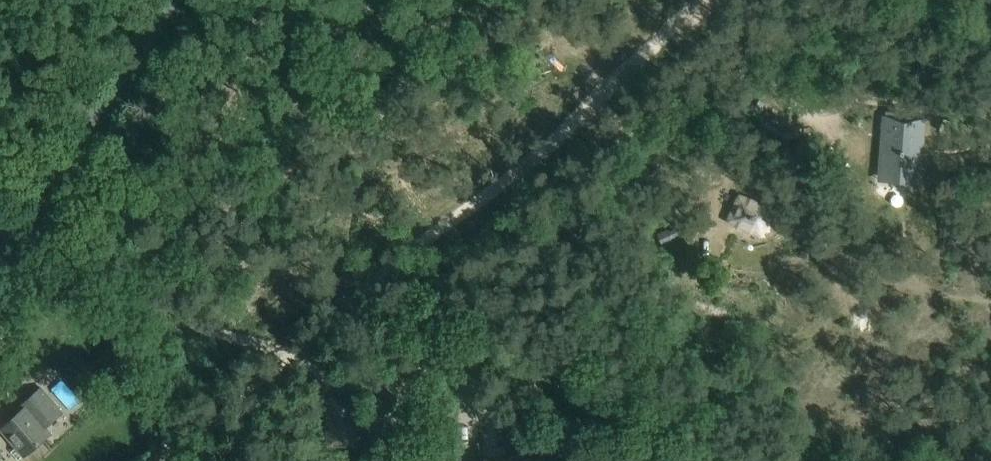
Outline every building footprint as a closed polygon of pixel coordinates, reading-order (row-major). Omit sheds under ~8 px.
[(919,172),(924,123),(885,119),(883,137),(886,137),(883,176),(911,178),(911,171),(919,172)] [(943,120),(939,132),(947,135),(951,123),(943,120)] [(764,238),(775,213),(738,195),(710,181),(714,172),(701,161),(678,195),(713,224),(721,218),(764,238)] [(668,229),(657,234),(662,245),(673,240),(668,229)] [(59,413),(40,390),(18,409),(21,412),(0,429),(0,431),(15,448),(10,452),(17,460),(22,456),(49,433),(43,427),(59,413)] [(325,398),(325,449),(359,449),(359,398),(325,398)]
